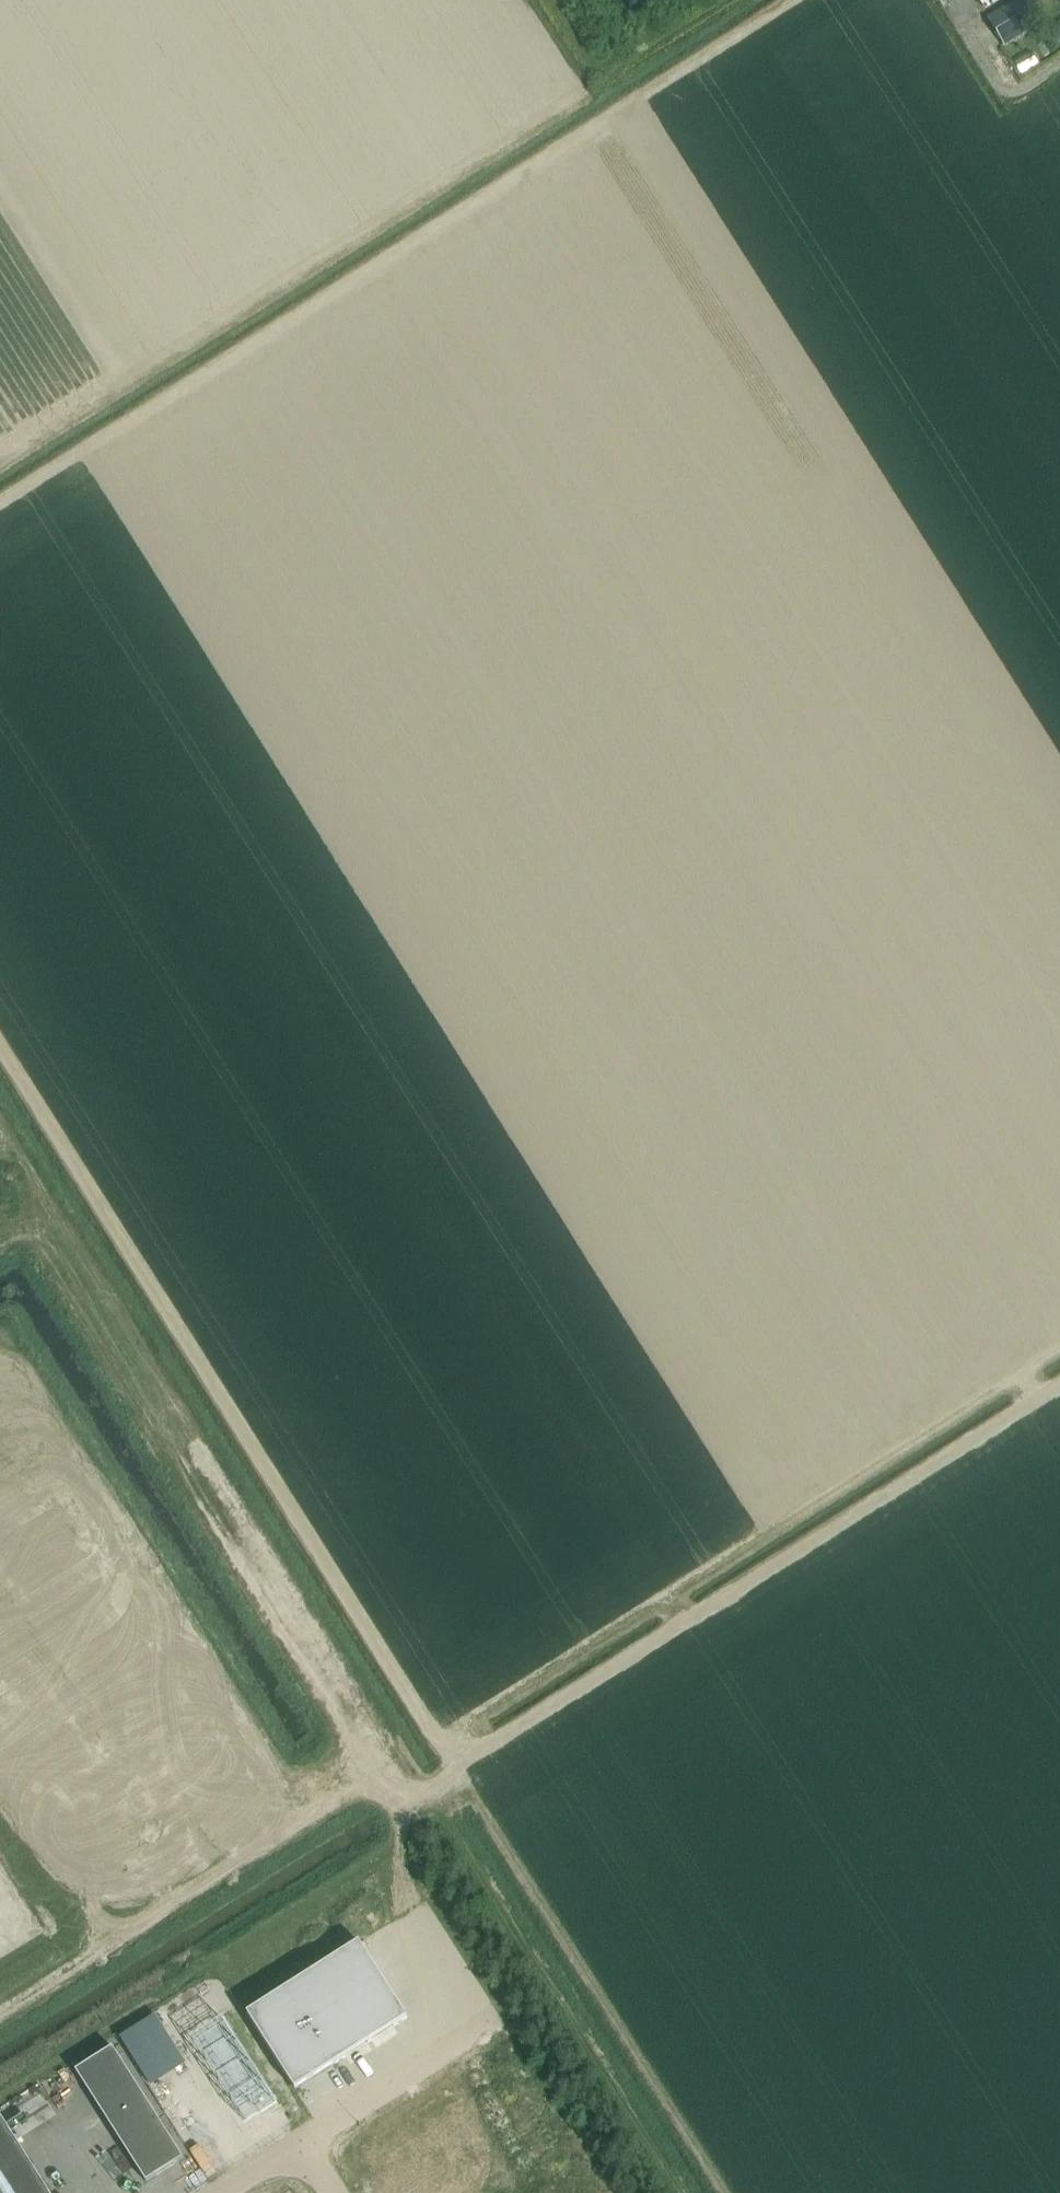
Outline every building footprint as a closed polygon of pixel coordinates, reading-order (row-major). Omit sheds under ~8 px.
[(993,0),(976,0),(983,9),(993,0)] [(1030,0),(1024,0),(991,20),(1005,43),(1042,20),(1030,0)] [(360,1943),(247,2014),(295,2090),(408,2018),(360,1943)] [(275,2101),(276,2101),(223,2018),(191,2038),(243,2121),(266,2107),(267,2108),(276,2102),(275,2101)] [(148,2103),(111,2126),(146,2182),(183,2159),(148,2103)] [(0,2119),(0,2192),(49,2192),(2,2118),(0,2119)]
